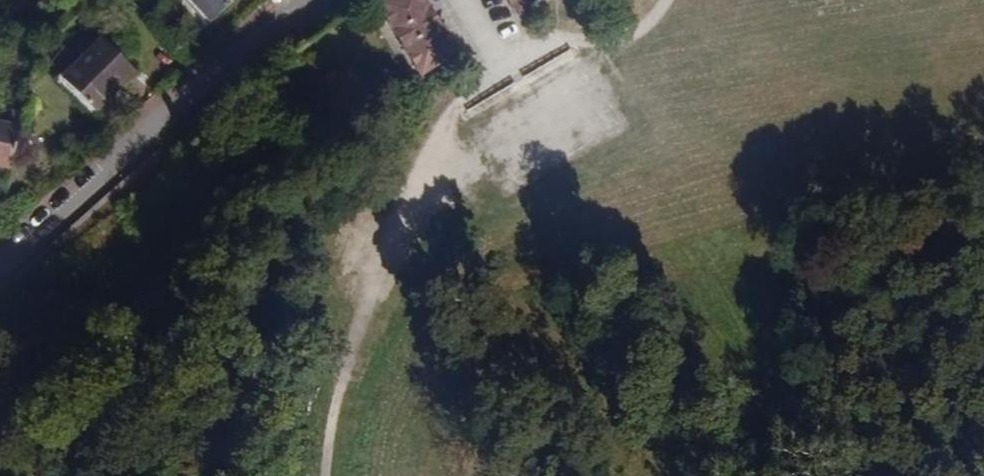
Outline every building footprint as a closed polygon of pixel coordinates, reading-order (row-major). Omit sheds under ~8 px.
[(212,23),(236,0),(190,0),(212,23)] [(375,6),(420,78),(457,54),(424,0),(385,0),(375,6)] [(517,17),(543,0),(506,0),(517,17)] [(62,81),(94,112),(134,72),(104,40),(62,81)] [(20,128),(23,113),(9,110),(6,125),(20,128)] [(11,170),(20,128),(6,125),(0,124),(0,167),(11,170)] [(17,147),(28,150),(33,132),(22,128),(17,147)] [(85,475),(93,475),(115,420),(91,410),(68,469),(85,475)]
